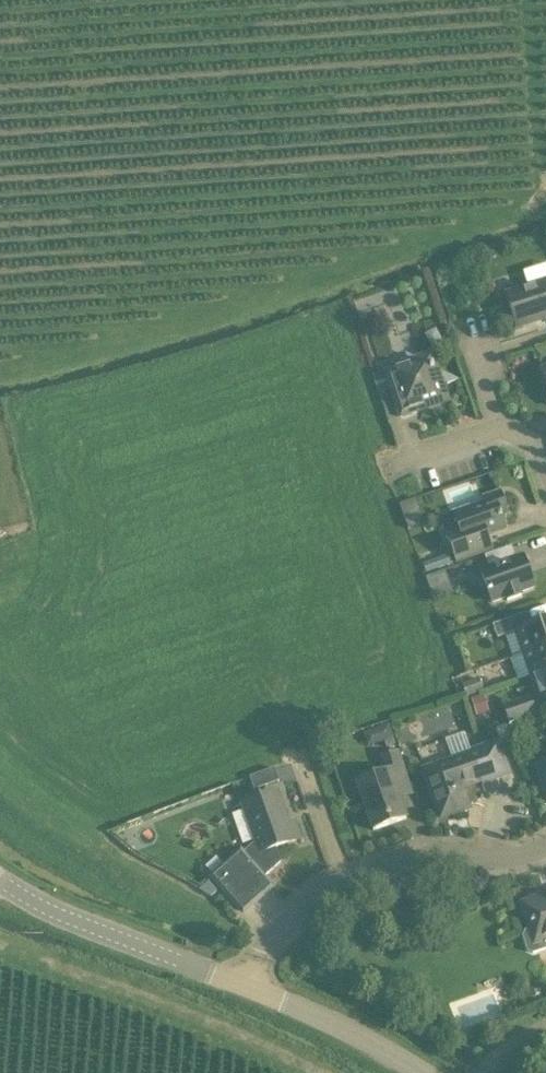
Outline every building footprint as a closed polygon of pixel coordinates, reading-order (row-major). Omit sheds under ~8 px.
[(506,295),(517,329),(545,319),(545,282),(506,295)] [(448,400),(443,386),(459,381),(439,372),(432,354),(384,370),(400,418),(415,413),(414,411),(448,400)] [(456,563),(491,550),(487,537),(505,531),(501,517),(508,515),(500,493),(482,499),(484,503),(453,514),(459,531),(446,535),(456,563)] [(490,568),(514,559),(510,546),(485,555),(490,568)] [(534,588),(523,557),(481,572),(492,603),(506,598),(508,601),(521,597),(519,593),(534,588)] [(510,634),(506,622),(494,626),(498,638),(510,634)] [(514,632),(522,656),(545,648),(545,622),(514,632)] [(529,678),(545,672),(545,648),(522,656),(529,678)] [(529,678),(537,701),(545,698),(545,672),(529,678)] [(484,692),(479,679),(462,685),(466,698),(484,692)] [(531,697),(503,707),(509,724),(537,715),(531,697)] [(441,819),(468,809),(460,788),(481,781),(483,786),(511,775),(500,741),(470,750),(472,754),(432,768),(424,771),(426,778),(441,819)] [(394,786),(407,781),(397,752),(384,757),(388,771),(356,783),(373,831),(406,819),(394,786)] [(536,765),(545,795),(545,761),(536,765)] [(249,863),(240,853),(212,878),(243,912),(271,888),(263,879),(280,863),(275,848),(301,839),(294,821),(287,823),(277,793),(243,805),(260,853),(249,863)] [(209,881),(208,881),(199,889),(211,897),(218,891),(209,881)] [(521,904),(529,930),(525,931),(522,937),(527,951),(534,954),(545,949),(545,896),(521,904)]
